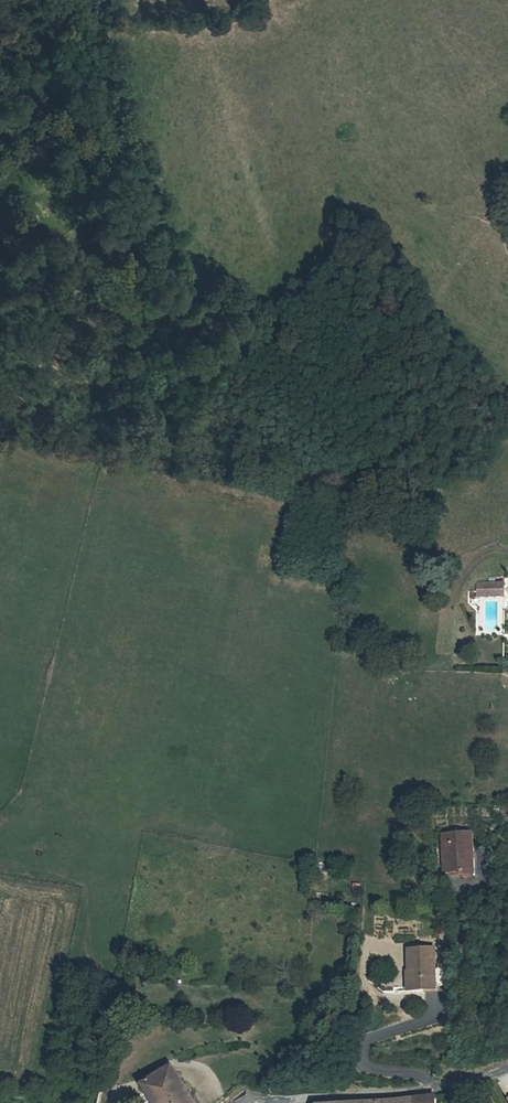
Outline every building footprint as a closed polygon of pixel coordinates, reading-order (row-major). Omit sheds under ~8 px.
[(504,585),(478,584),(478,596),(504,596),(504,585)] [(446,836),(448,873),(463,872),(462,876),(475,875),(474,835),(446,836)] [(409,951),(409,974),(412,974),(411,992),(434,991),(434,988),(434,970),(434,952),(409,951)] [(449,970),(434,970),(434,988),(449,989),(449,970)] [(142,1086),(154,1102),(197,1102),(173,1067),(142,1086)] [(343,1102),(436,1102),(434,1094),(418,1097),(410,1098),(343,1102)]
